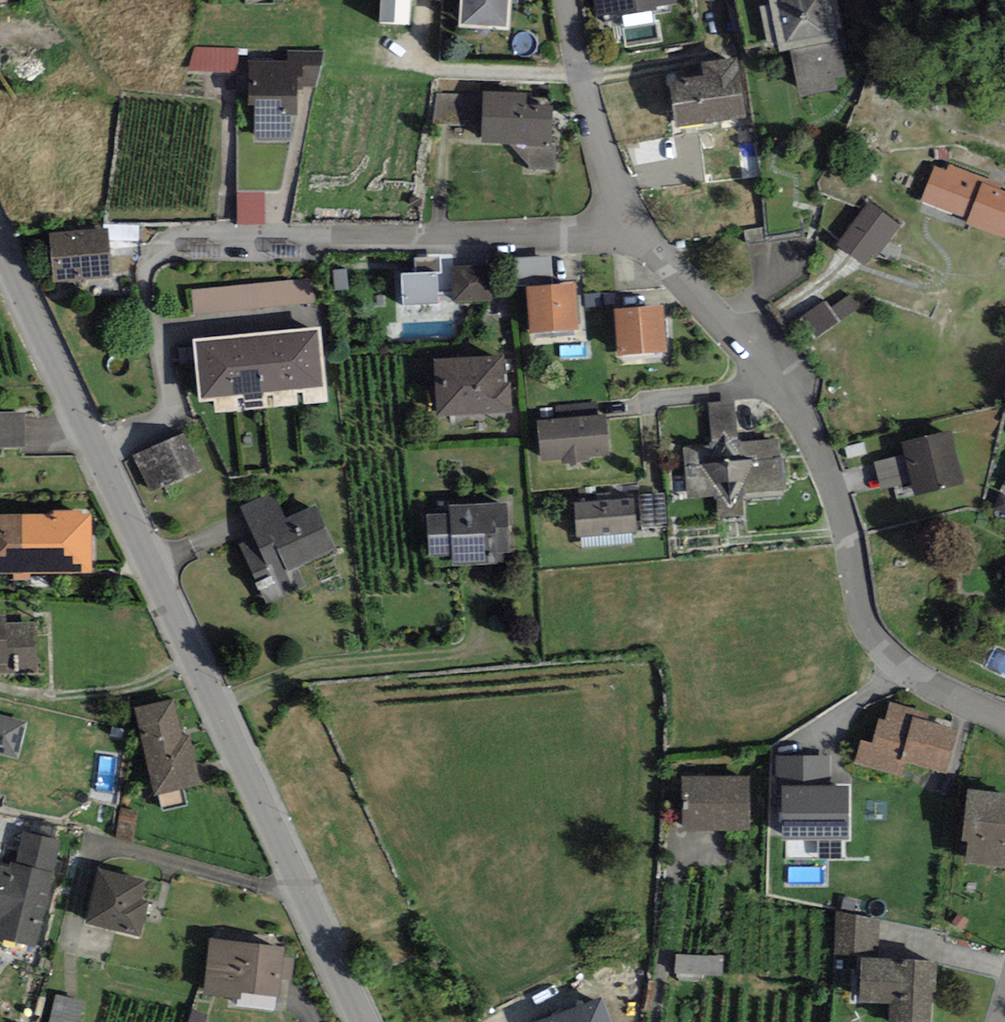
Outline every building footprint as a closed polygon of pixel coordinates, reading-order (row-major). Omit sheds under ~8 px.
[(411,0),(381,0),(380,22),(410,23),(411,0)] [(459,28),(508,31),(509,2),(509,0),(461,0),(459,28)] [(596,16),(619,12),(620,15),(656,10),(656,6),(678,2),(678,0),(593,0),(596,16)] [(846,76),(836,29),(842,28),(836,0),(770,0),(771,5),(759,7),(767,43),(778,41),(780,52),(790,50),(800,97),(838,89),(836,79),(846,76)] [(237,73),(237,49),(195,48),(189,72),(237,73)] [(324,51),(288,51),(288,61),(297,61),(297,89),(303,89),(303,87),(316,87),(324,51)] [(676,128),(746,116),(736,57),(702,63),(704,74),(667,81),(676,128)] [(288,61),(248,61),(248,104),(255,104),(255,140),(291,140),(291,115),(297,115),(297,89),(297,61),(288,61)] [(527,93),(484,92),(482,143),(509,144),(530,168),(554,171),(555,145),(551,146),(552,106),(526,103),(527,93)] [(466,94),(436,93),(433,122),(465,123),(466,94)] [(947,171),(934,166),(921,201),(934,206),(969,219),(967,224),(1004,239),(1004,192),(999,190),(1002,184),(949,164),(947,171)] [(900,223),(868,202),(837,249),(865,268),(872,258),(876,260),(900,223)] [(108,228),(48,233),(53,284),(112,279),(108,228)] [(526,286),(553,284),(551,255),(513,258),(515,287),(526,286)] [(414,258),(415,273),(437,272),(442,272),(441,257),(414,258)] [(453,303),(492,301),(490,265),(451,267),(453,303)] [(348,289),(346,269),(333,270),(335,290),(348,289)] [(415,273),(400,274),(402,306),(438,304),(437,272),(415,273)] [(193,291),(195,315),(314,303),(311,280),(193,291)] [(530,333),(578,329),(574,282),(553,284),(526,286),(530,333)] [(854,295),(834,308),(830,301),(804,318),(818,338),(863,308),(854,295)] [(618,356),(667,352),(663,305),(614,309),(618,356)] [(289,329),(294,389),(324,386),(318,326),(289,329)] [(294,389),(289,329),(257,332),(263,392),(294,389)] [(263,392),(257,332),(224,335),(230,395),(263,392)] [(230,395),(224,335),(192,338),(198,398),(230,395)] [(503,356),(434,359),(437,418),(512,413),(510,383),(505,383),(503,356)] [(713,445),(683,448),(687,499),(717,497),(719,521),(745,519),(743,494),(787,491),(784,459),(780,459),(778,440),(738,443),(735,400),(709,402),(713,445)] [(556,419),(598,415),(597,401),(555,404),(556,419)] [(0,413),(0,448),(25,447),(25,412),(0,413)] [(556,419),(537,420),(540,460),(562,458),(563,464),(589,462),(589,456),(609,455),(606,415),(598,415),(556,419)] [(965,483),(951,430),(900,443),(903,455),(911,483),(914,496),(965,483)] [(183,435),(133,456),(149,493),(199,472),(183,435)] [(882,490),(911,483),(903,455),(874,463),(882,490)] [(254,536),(238,544),(268,605),(306,586),(297,569),(337,549),(315,506),(287,520),(272,491),(239,507),(254,536)] [(664,493),(639,495),(642,528),(667,526),(664,493)] [(633,498),(574,503),(577,537),(636,532),(633,498)] [(503,564),(502,554),(511,553),(508,502),(449,505),(450,513),(426,514),(428,557),(452,556),(452,567),(503,564)] [(0,515),(0,574),(92,573),(92,514),(81,514),(81,511),(54,511),(54,515),(0,515)] [(5,623),(5,615),(0,615),(0,674),(36,673),(34,622),(5,623)] [(174,698),(135,707),(155,796),(201,786),(189,735),(182,736),(174,698)] [(890,702),(885,720),(879,718),(872,743),(860,739),(853,763),(898,776),(903,761),(946,773),(958,731),(926,722),(929,713),(890,702)] [(0,715),(0,753),(20,759),(30,723),(0,715)] [(782,786),(831,785),(830,755),(776,756),(776,786),(782,786)] [(750,776),(682,777),(683,833),(751,832),(750,776)] [(782,841),(850,839),(849,785),(831,785),(782,786),(782,841)] [(1004,868),(1004,792),(968,788),(962,841),(968,842),(965,863),(1004,868)] [(16,865),(53,873),(60,840),(24,831),(16,865)] [(53,873),(16,865),(10,863),(8,868),(0,866),(0,938),(36,947),(53,873)] [(145,879),(99,868),(85,924),(140,937),(149,901),(140,899),(145,879)] [(836,911),(834,954),(879,956),(880,920),(836,911)] [(285,948),(210,939),(203,995),(241,1000),(242,993),(279,998),(281,979),(284,957),(285,948)] [(673,955),(673,973),(725,973),(725,955),(673,955)] [(295,959),(284,957),(281,979),(293,980),(295,959)] [(933,992),(936,992),(937,962),(861,958),(860,988),(859,1002),(890,1003),(889,1021),(931,1021),(932,1005),(933,992)] [(82,1002),(55,996),(49,1021),(77,1021),(82,1002)] [(533,1021),(609,1021),(600,997),(533,1021)] [(207,1015),(192,1011),(188,1021),(205,1021),(207,1015)]
